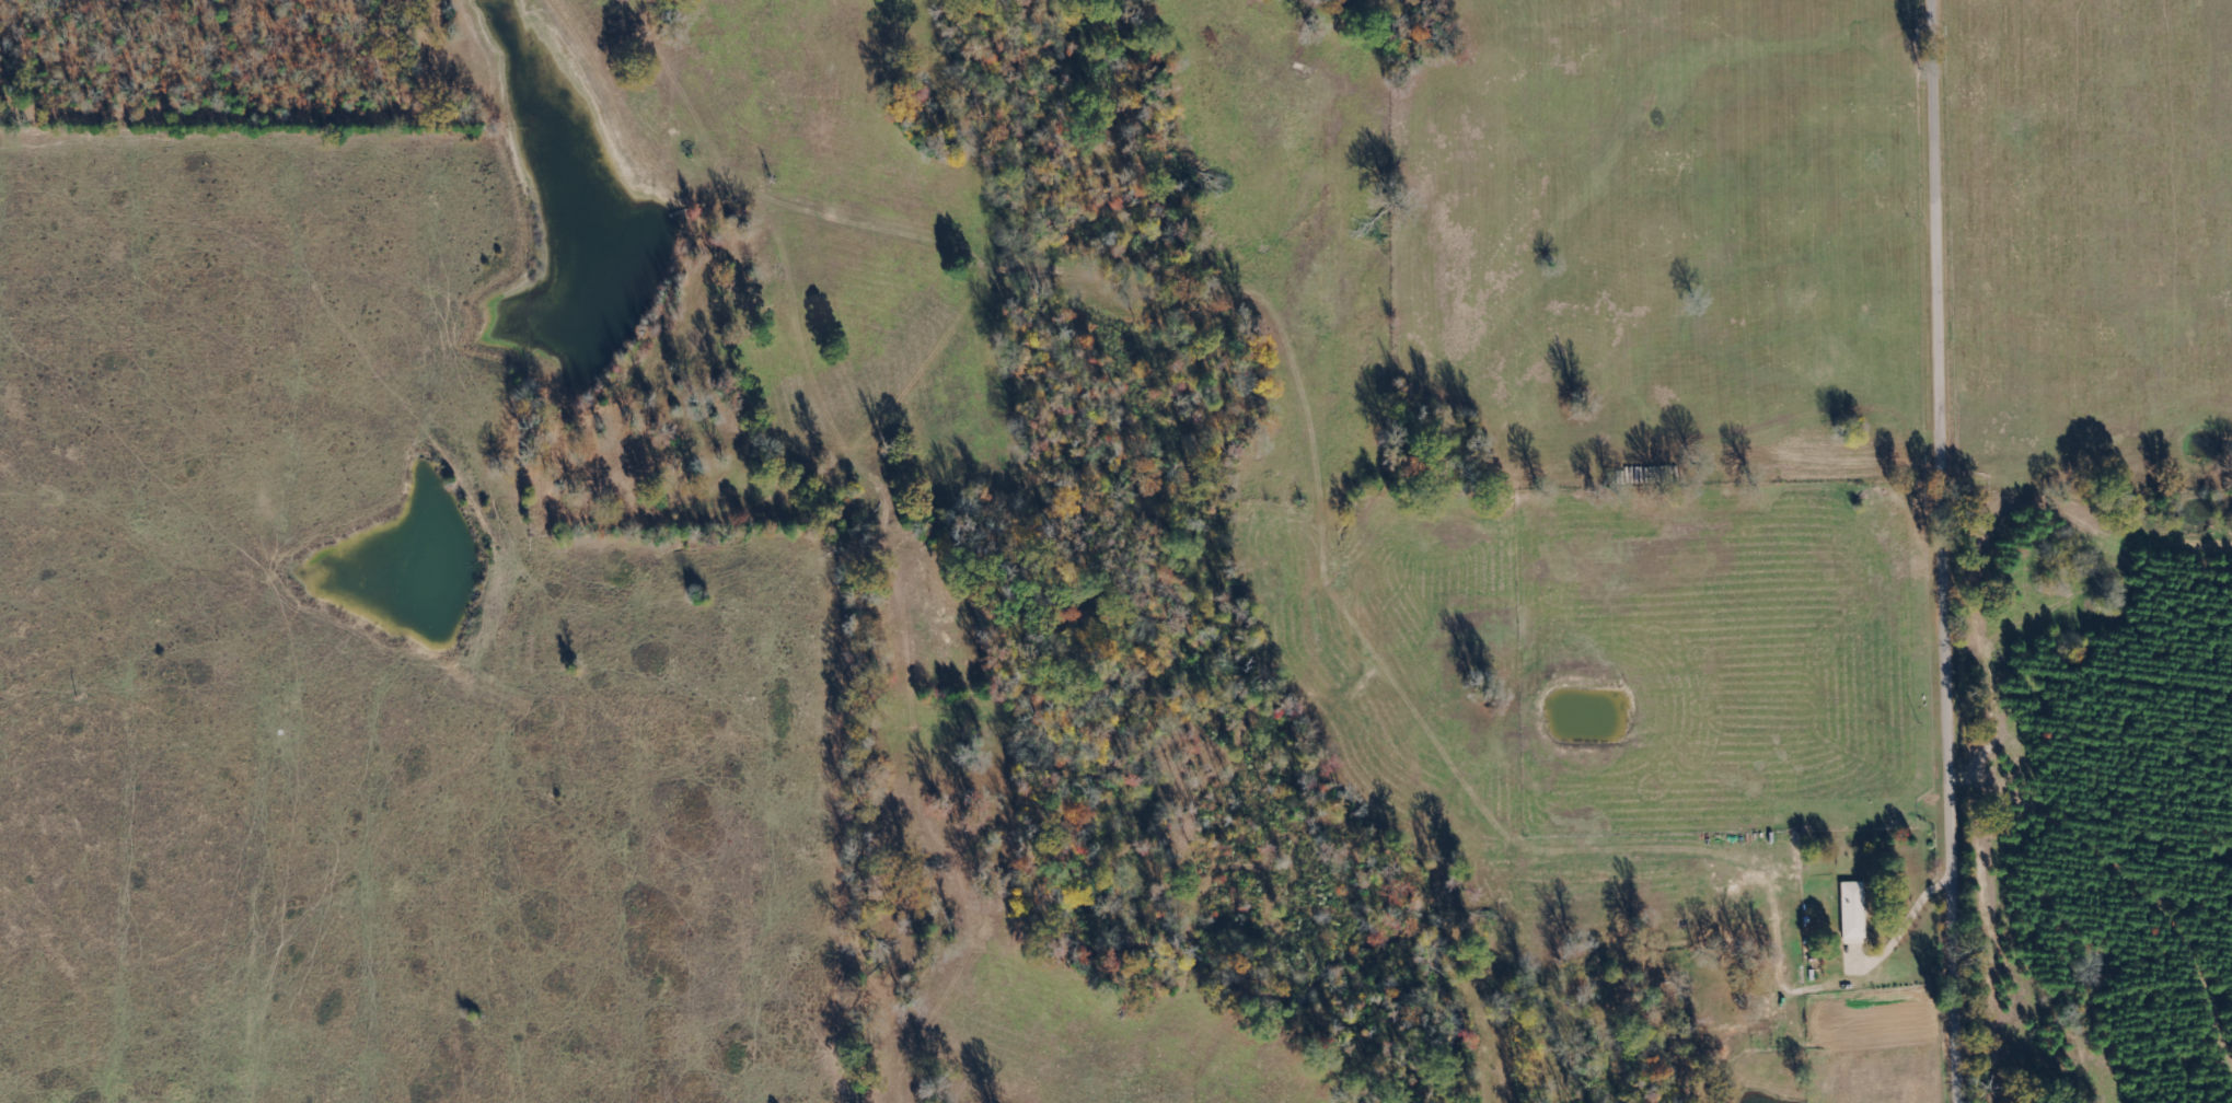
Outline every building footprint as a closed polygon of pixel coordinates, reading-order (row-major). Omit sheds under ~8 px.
[(1839,884),(1841,940),(1862,939),(1860,883),(1839,884)]
